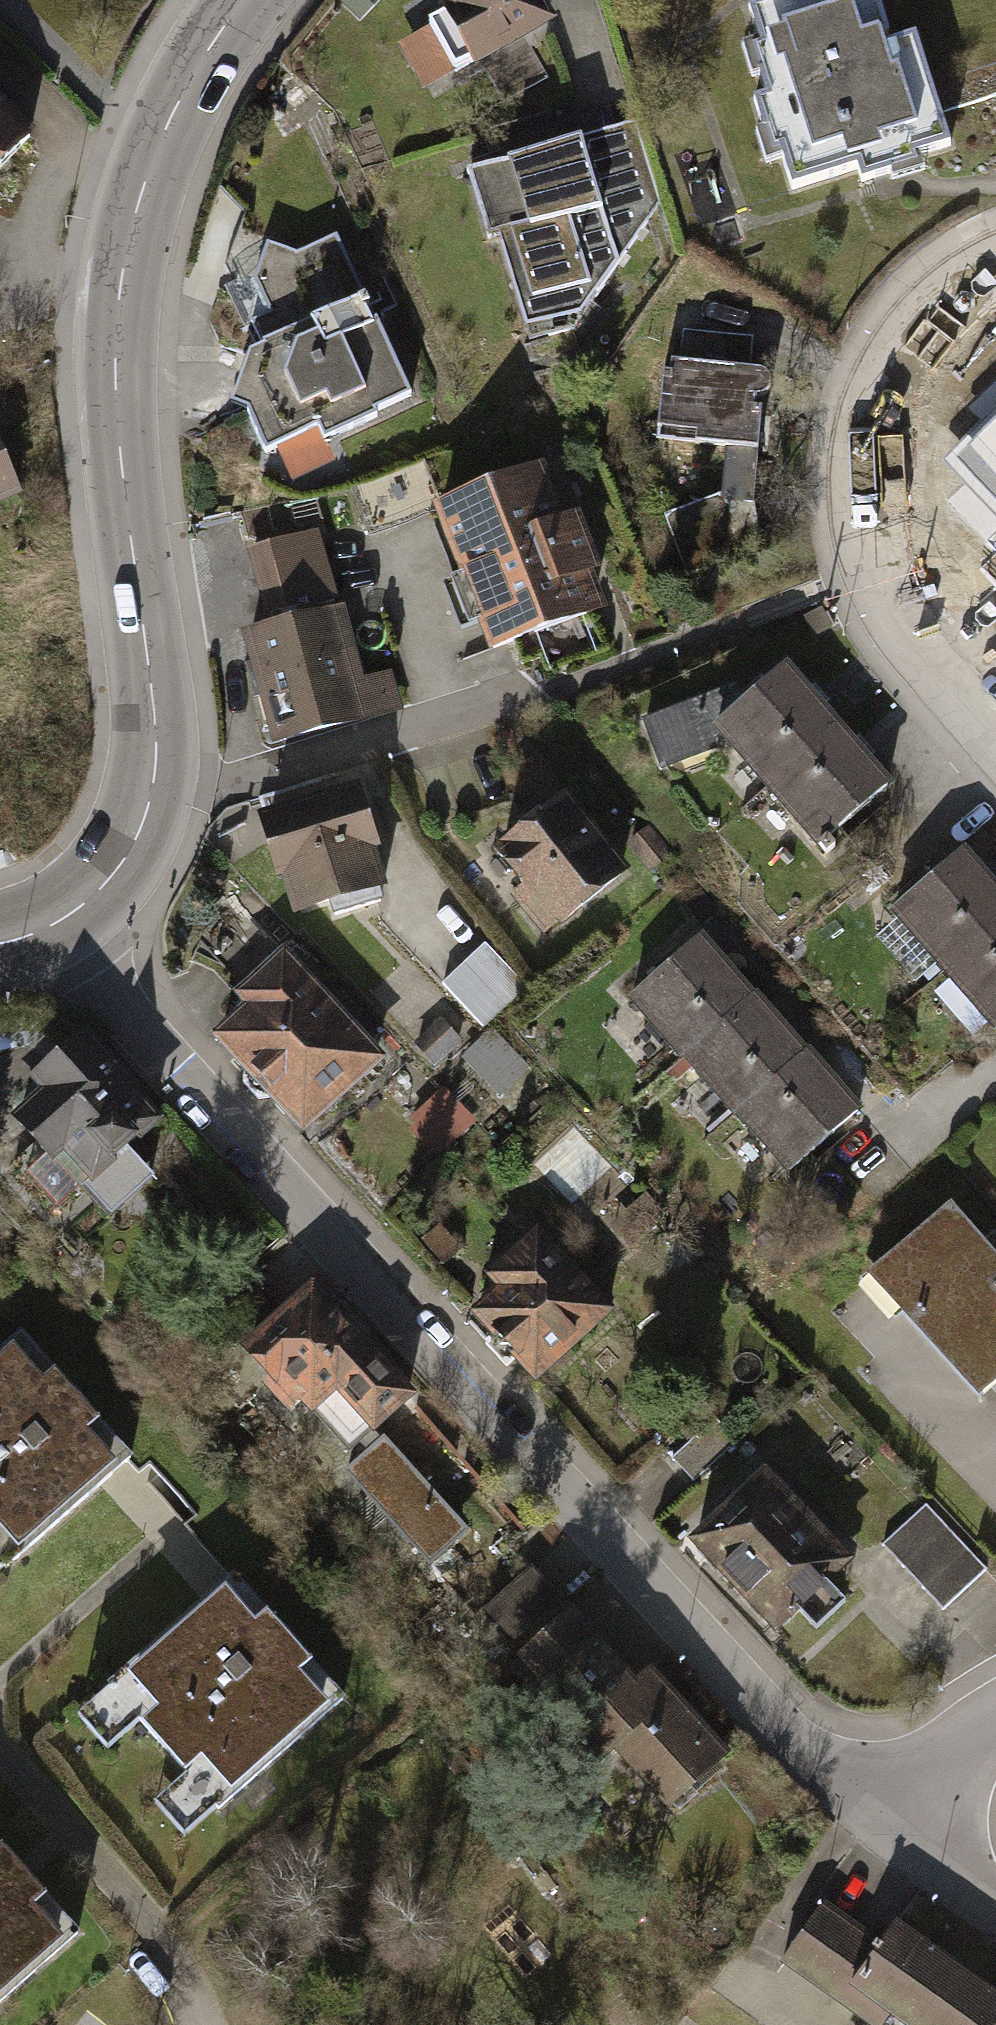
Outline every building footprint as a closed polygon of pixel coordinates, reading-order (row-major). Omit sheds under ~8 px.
[(485,55),(561,15),(554,0),(456,0),(485,55)] [(751,3),(800,174),(957,130),(928,29),(907,35),(897,0),(761,0),(751,3)] [(626,115),(454,162),(473,233),(484,230),(509,322),(571,305),(650,201),(626,115)] [(25,146),(0,122),(0,173),(25,146)] [(367,297),(260,342),(238,401),(257,407),(273,450),(414,394),(367,297)] [(756,337),(687,330),(677,431),(724,436),(759,440),(770,441),(777,368),(753,365),(756,337)] [(955,452),(995,494),(995,411),(955,452)] [(0,448),(0,541),(50,522),(19,440),(0,448)] [(439,497),(428,502),(486,652),(606,606),(593,572),(600,566),(578,508),(563,514),(542,458),(481,481),(439,497)] [(748,503),(675,520),(686,568),(760,551),(748,503)] [(323,529),(252,550),(273,624),(246,632),(278,741),(405,704),(396,671),(367,679),(323,529)] [(747,699),(722,721),(728,728),(832,844),(901,783),(791,660),(747,699)] [(350,811),(245,840),(276,948),(381,918),(350,811)] [(626,894),(559,816),(477,886),(543,964),(626,894)] [(907,903),(995,1004),(995,875),(971,847),(907,903)] [(485,942),(442,983),(484,1028),(525,987),(485,942)] [(390,1055),(282,950),(200,1033),(309,1138),(390,1055)] [(857,1120),(697,959),(622,1034),(782,1194),(857,1120)] [(46,1058),(72,1036),(1,1009),(0,1009),(0,1038),(46,1058)] [(161,1119),(83,1025),(72,1036),(46,1058),(25,1078),(36,1090),(6,1117),(49,1162),(51,1160),(106,1218),(151,1178),(127,1149),(161,1119)] [(437,1155),(478,1121),(451,1087),(409,1121),(437,1155)] [(11,1225),(0,1212),(0,1235),(11,1225)] [(958,1214),(884,1277),(985,1394),(995,1385),(995,1258),(958,1214)] [(614,1309),(537,1226),(483,1275),(493,1287),(467,1311),(534,1383),(614,1309)] [(416,1397),(311,1281),(236,1348),(265,1380),(259,1385),(286,1415),(297,1405),(309,1418),(333,1397),(370,1438),(416,1397)] [(16,1356),(0,1371),(0,1585),(123,1472),(16,1356)] [(436,1568),(476,1529),(388,1437),(348,1476),(436,1568)] [(843,1567),(760,1471),(685,1534),(768,1631),(843,1567)] [(988,1571),(933,1513),(890,1553),(946,1611),(988,1571)] [(531,1565),(482,1610),(512,1642),(560,1597),(531,1565)] [(346,1710),(239,1595),(105,1718),(212,1834),(346,1710)] [(650,1665),(638,1677),(571,1605),(514,1658),(566,1714),(553,1726),(592,1769),(614,1749),(668,1808),(730,1751),(650,1665)] [(0,1864),(0,2015),(76,1946),(0,1864)] [(830,1890),(785,1957),(887,2024),(995,2024),(995,2001),(830,1890)]
